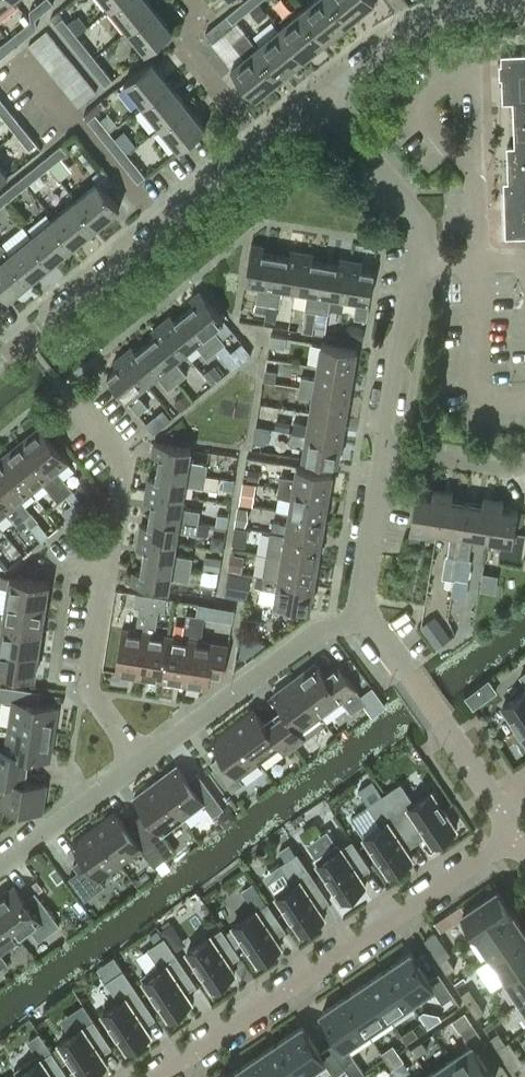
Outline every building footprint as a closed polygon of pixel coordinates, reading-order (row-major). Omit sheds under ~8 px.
[(13,0),(0,0),(0,11),(13,0)] [(30,10),(37,18),(54,3),(52,0),(43,0),(30,10)] [(155,8),(148,0),(118,0),(110,7),(128,29),(155,8)] [(257,3),(255,0),(246,0),(239,5),(245,13),(257,3)] [(342,28),(319,0),(315,0),(304,9),(328,38),(342,28)] [(357,15),(344,0),(319,0),(342,28),(357,15)] [(357,15),(375,1),(375,0),(344,0),(357,15)] [(259,4),(251,10),(259,21),(267,14),(259,4)] [(232,23),(245,13),(239,5),(226,16),(232,23)] [(146,52),(173,30),(155,8),(128,29),(146,52)] [(316,49),(328,38),(304,9),(292,19),(316,49)] [(232,23),(226,16),(225,16),(205,32),(214,44),(235,27),(232,23)] [(55,24),(71,43),(79,37),(63,17),(55,24)] [(303,59),(316,49),(292,19),(279,29),(303,59)] [(20,43),(38,28),(31,21),(13,35),(20,43)] [(291,69),(303,59),(279,29),(267,40),(291,69)] [(36,54),(54,40),(47,31),(29,46),(36,54)] [(291,69),(267,40),(258,47),(246,32),(239,37),(276,82),(291,69)] [(256,97),(276,82),(239,37),(233,42),(245,56),(231,67),(256,97)] [(15,46),(9,39),(0,46),(0,59),(15,46)] [(43,63),(61,48),(54,40),(36,54),(43,63)] [(74,47),(88,63),(95,57),(82,41),(74,47)] [(50,72),(69,57),(61,48),(43,63),(50,72)] [(501,99),(513,99),(515,144),(508,144),(509,194),(504,194),(506,235),(524,235),(524,56),(499,56),(501,99)] [(58,81),(76,66),(69,57),(50,72),(58,81)] [(143,104),(169,82),(151,60),(125,82),(143,104)] [(105,85),(113,79),(99,62),(91,68),(105,85)] [(65,90),(83,75),(76,66),(58,81),(65,90)] [(72,98),(90,84),(83,75),(65,90),(72,98)] [(169,82),(143,104),(161,126),(187,105),(169,82)] [(79,107),(97,92),(90,84),(72,98),(79,107)] [(20,121),(5,103),(0,107),(0,111),(12,127),(20,121)] [(187,105),(161,126),(179,148),(205,127),(187,105)] [(88,120),(104,140),(111,133),(96,114),(88,120)] [(30,149),(37,143),(23,125),(16,131),(30,149)] [(114,137),(106,143),(120,160),(128,153),(137,146),(125,131),(116,138),(114,137)] [(37,143),(30,149),(35,156),(42,150),(43,150),(37,143)] [(61,145),(43,159),(49,167),(68,152),(61,145)] [(91,171),(98,165),(86,150),(79,155),(91,171)] [(138,182),(146,176),(131,158),(123,164),(138,182)] [(39,163),(22,177),(28,184),(45,170),(39,163)] [(9,176),(0,165),(0,183),(9,176)] [(19,180),(2,194),(7,201),(25,187),(19,180)] [(76,199),(98,225),(120,207),(98,181),(76,199)] [(76,243),(98,225),(76,199),(54,217),(76,243)] [(54,217),(32,235),(54,261),(76,243),(54,217)] [(31,280),(54,261),(32,235),(10,253),(31,280)] [(0,261),(0,286),(9,298),(31,280),(10,253),(1,243),(0,244),(0,260),(1,261),(0,261)] [(252,243),(246,279),(259,282),(256,301),(268,303),(275,254),(263,252),(264,245),(252,243)] [(283,286),(295,288),(301,251),(289,249),(288,256),(275,254),(268,303),(280,305),(283,286)] [(316,311),(325,262),(312,260),(313,253),(301,251),(295,288),(308,290),(305,309),(316,311)] [(337,264),(325,262),(316,311),(328,312),(328,308),(331,294),(344,296),(350,258),(339,256),(337,264)] [(350,258),(344,296),(357,298),(354,317),(367,319),(375,270),(361,268),(362,260),(350,258)] [(194,303),(184,311),(216,350),(225,342),(214,328),(224,319),(200,289),(190,298),(194,303)] [(331,294),(328,308),(342,311),(344,296),(331,294)] [(256,301),(255,309),(266,311),(268,303),(256,301)] [(269,306),(267,318),(275,320),(277,307),(269,306)] [(305,309),(301,330),(313,332),(316,311),(305,309)] [(216,350),(184,311),(175,319),(170,314),(161,321),(185,351),(195,343),(207,357),(216,350)] [(325,334),(327,318),(318,317),(315,333),(325,334)] [(156,335),(146,343),(177,381),(186,373),(175,359),(185,351),(161,321),(152,329),(156,335)] [(361,340),(363,327),(348,325),(346,338),(361,340)] [(284,347),(286,336),(272,334),(270,344),(284,347)] [(354,370),(358,347),(322,341),(318,364),(354,370)] [(177,381),(146,343),(136,351),(132,345),(122,353),(146,382),(157,374),(168,388),(177,381)] [(224,343),(217,349),(224,357),(232,367),(239,362),(231,352),(224,343)] [(136,390),(146,382),(122,353),(113,360),(118,366),(107,374),(138,413),(148,405),(136,390)] [(350,393),(354,370),(318,364),(316,378),(302,375),(300,385),(350,393)] [(213,383),(223,375),(222,374),(224,372),(218,365),(216,367),(215,366),(206,373),(213,383)] [(266,368),(264,379),(275,381),(277,370),(266,368)] [(346,415),(350,393),(300,385),(298,396),(312,398),(310,410),(346,415)] [(176,401),(182,409),(192,400),(186,393),(176,401)] [(343,438),(346,415),(310,410),(308,423),(294,420),(292,430),(341,438),(343,438)] [(155,418),(148,424),(154,431),(161,426),(155,418)] [(277,419),(276,428),(289,430),(291,421),(277,419)] [(22,441),(66,495),(73,489),(58,470),(69,461),(40,426),(22,441)] [(257,426),(254,442),(264,443),(269,439),(270,428),(257,426)] [(343,438),(341,438),(292,430),(290,441),(305,443),(303,456),(339,462),(343,438)] [(59,501),(66,495),(22,441),(4,456),(32,491),(43,482),(59,501)] [(157,466),(206,474),(208,462),(189,459),(191,447),(154,441),(152,454),(159,455),(157,466)] [(24,518),(28,523),(31,526),(38,521),(31,512),(21,500),(32,491),(4,456),(0,459),(0,488),(24,518)] [(279,485),(329,493),(333,470),(297,464),(294,478),(281,476),(279,485)] [(206,474),(157,466),(156,478),(148,477),(146,489),(183,494),(185,483),(204,486),(205,476),(206,474)] [(260,471),(250,470),(248,479),(258,481),(260,471)] [(224,477),(222,489),(233,490),(234,479),(235,478),(224,477)] [(325,517),(329,493),(279,485),(277,496),(292,498),(290,511),(325,517)] [(7,512),(17,524),(21,529),(28,523),(24,518),(0,488),(0,517),(7,512)] [(242,488),(239,502),(252,504),(254,490),(242,488)] [(417,492),(410,543),(419,545),(421,535),(435,538),(436,529),(443,489),(433,488),(431,494),(417,492)] [(152,502),(150,513),(198,521),(200,509),(182,506),(183,494),(146,489),(145,500),(152,502)] [(454,577),(466,500),(452,497),(453,491),(443,489),(436,529),(451,532),(448,553),(446,552),(442,575),(454,577)] [(466,500),(454,577),(469,579),(472,559),(468,559),(472,535),(487,537),(493,497),(483,496),(482,502),(466,500)] [(79,497),(72,503),(78,511),(86,505),(79,497)] [(487,537),(503,540),(500,558),(522,562),(524,547),(524,532),(514,530),(518,509),(502,506),(504,499),(493,497),(487,537)] [(246,509),(238,507),(236,525),(243,526),(246,509)] [(322,539),(325,517),(290,511),(288,523),(274,521),(272,531),(318,538),(322,539)] [(198,521),(150,513),(148,525),(141,523),(139,535),(176,541),(178,530),(196,532),(198,521)] [(229,516),(218,514),(217,524),(227,526),(229,516)] [(236,526),(233,543),(245,545),(248,528),(236,526)] [(322,539),(318,538),(272,531),(269,554),(292,557),(318,561),(322,539)] [(144,548),(143,560),(191,567),(193,556),(174,553),(176,541),(139,535),(137,547),(144,548)] [(223,548),(225,538),(214,536),(212,547),(223,548)] [(24,541),(17,547),(24,555),(31,550),(24,541)] [(243,555),(231,553),(229,568),(241,570),(243,555)] [(318,561),(292,557),(269,554),(265,576),(314,584),(318,561)] [(220,572),(222,558),(207,555),(204,569),(220,572)] [(191,567),(143,560),(141,571),(134,570),(132,583),(169,588),(171,576),(189,579),(191,567)] [(220,572),(204,569),(202,581),(218,584),(220,572)] [(498,589),(501,574),(487,572),(485,587),(498,589)] [(7,600),(46,606),(49,582),(2,574),(0,586),(9,587),(7,600)] [(242,597),(246,577),(228,574),(224,594),(242,597)] [(310,607),(314,584),(265,576),(261,599),(310,607)] [(139,676),(152,594),(138,592),(136,602),(139,606),(140,606),(137,629),(122,627),(115,672),(139,676)] [(162,680),(169,634),(155,632),(159,609),(162,609),(166,607),(168,597),(152,594),(139,676),(162,680)] [(42,629),(46,606),(7,600),(5,612),(0,612),(0,623),(42,629)] [(195,623),(185,683),(209,687),(211,674),(224,676),(229,644),(202,639),(205,615),(197,614),(196,614),(195,623)] [(169,634),(162,680),(185,683),(195,623),(188,622),(185,624),(183,636),(169,634)] [(42,629),(0,623),(0,635),(2,635),(0,647),(39,652),(42,629)] [(445,631),(431,641),(436,648),(450,638),(445,631)] [(39,652),(0,647),(0,671),(35,676),(39,652)] [(296,677),(323,713),(343,698),(352,711),(366,701),(345,672),(331,682),(317,662),(296,677)] [(302,729),(323,713),(296,677),(274,693),(289,713),(278,721),(295,743),(306,735),(302,729)] [(494,679),(469,695),(477,707),(502,691),(494,679)] [(55,733),(59,707),(39,704),(41,691),(1,685),(0,690),(0,699),(13,701),(9,726),(55,733)] [(524,738),(524,691),(503,706),(524,738)] [(295,743),(278,721),(269,727),(255,707),(233,723),(261,760),(281,745),(285,751),(295,743)] [(240,775),(261,760),(233,723),(212,738),(227,759),(217,767),(233,789),(244,781),(240,775)] [(55,733),(9,726),(5,751),(0,750),(0,764),(29,769),(31,756),(51,759),(55,733)] [(0,764),(0,779),(1,779),(0,784),(0,804),(43,811),(47,785),(27,782),(29,769),(0,764)] [(156,779),(184,817),(204,802),(213,814),(224,807),(203,778),(194,785),(178,764),(156,779)] [(163,832),(184,817),(156,779),(134,795),(150,817),(140,824),(165,858),(176,850),(163,832)] [(417,841),(385,793),(383,794),(373,780),(359,789),(369,803),(368,804),(369,805),(382,825),(365,836),(389,873),(392,870),(395,874),(405,867),(402,864),(410,858),(413,857),(407,848),(417,841)] [(401,782),(385,793),(417,841),(427,834),(433,843),(435,841),(438,845),(446,840),(443,836),(453,829),(457,827),(441,804),(445,801),(438,790),(433,793),(432,791),(415,802),(401,782)] [(165,858),(140,824),(131,830),(116,810),(94,826),(121,863),(142,848),(155,865),(165,858)] [(101,878),(121,863),(94,826),(73,841),(88,863),(70,876),(86,899),(105,885),(101,878)] [(318,862),(343,899),(346,896),(348,900),(358,893),(356,890),(363,885),(366,883),(360,874),(371,867),(353,839),(339,848),(318,862)] [(280,863),(291,880),(274,891),(277,895),(302,932),(305,929),(307,933),(317,926),(315,923),(322,918),(325,916),(319,907),(330,900),(298,851),(297,852),(290,843),(280,850),(286,859),(280,863)] [(43,865),(49,861),(43,853),(37,857),(43,865)] [(255,882),(242,890),(247,897),(259,888),(255,882)] [(22,937),(42,923),(48,932),(59,924),(41,898),(31,905),(16,885),(0,897),(0,906),(22,937)] [(463,912),(477,934),(511,911),(497,889),(463,912)] [(287,929),(268,902),(234,925),(258,961),(261,959),(264,962),(274,955),(271,952),(279,947),(281,945),(276,936),(287,929)] [(0,906),(0,968),(10,961),(3,951),(22,937),(0,906)] [(511,911),(477,934),(492,955),(524,933),(524,931),(511,911)] [(440,927),(447,928),(454,923),(449,915),(437,923),(440,927)] [(228,981),(225,978),(233,973),(236,971),(230,962),(241,955),(222,927),(188,950),(212,987),(215,984),(218,988),(228,981)] [(156,942),(164,936),(159,928),(151,934),(156,942)] [(425,939),(440,961),(448,956),(451,954),(436,931),(425,939)] [(492,955),(487,958),(502,979),(506,977),(524,964),(524,933),(492,955)] [(148,947),(162,968),(144,980),(169,1016),(172,1014),(174,1017),(184,1010),(182,1007),(190,1002),(192,1000),(186,991),(197,984),(165,936),(164,936),(156,942),(148,947)] [(411,952),(389,967),(411,1000),(432,986),(443,1002),(454,995),(439,972),(429,979),(411,952)] [(105,964),(113,976),(124,969),(116,957),(115,955),(104,962),(105,964)] [(448,956),(440,961),(448,972),(456,967),(448,956)] [(506,977),(522,1000),(524,998),(524,964),(506,977)] [(367,982),(389,1015),(411,1000),(389,967),(367,982)] [(120,1001),(103,1012),(128,1049),(131,1047),(133,1050),(143,1043),(141,1040),(149,1035),(151,1033),(145,1024),(156,1017),(124,969),(106,980),(120,1001)] [(367,982),(345,997),(367,1030),(389,1015),(367,982)] [(476,996),(470,988),(462,993),(468,1002),(476,996)] [(486,1011),(476,996),(468,1002),(477,1016),(486,1011)] [(352,1076),(360,1076),(366,1073),(346,1045),(367,1030),(345,997),(323,1011),(341,1039),(331,1045),(346,1068),(352,1076)] [(87,1076),(88,1076),(93,1076),(100,1073),(97,1069),(105,1064),(107,1062),(102,1054),(113,1046),(94,1019),(60,1042),(83,1076),(86,1076),(87,1076)] [(463,1076),(495,1076),(477,1051),(487,1044),(472,1022),(461,1029),(472,1046),(451,1060),(463,1076)] [(303,1025),(280,1040),(303,1074),(324,1059),(335,1075),(346,1068),(331,1045),(321,1052),(303,1025)] [(414,1026),(402,1034),(407,1042),(419,1034),(414,1026)] [(499,1031),(491,1036),(499,1048),(506,1042),(499,1031)] [(273,1076),(298,1076),(303,1074),(280,1040),(258,1055),(273,1076)] [(423,1040),(411,1048),(416,1056),(428,1048),(423,1040)] [(506,1042),(499,1048),(513,1070),(524,1062),(509,1040),(506,1042)] [(387,1060),(399,1052),(393,1044),(382,1052),(387,1060)] [(52,1050),(41,1058),(38,1053),(15,1069),(20,1076),(70,1076),(52,1050)] [(404,1060),(399,1052),(387,1060),(393,1068),(404,1060)] [(236,1070),(241,1076),(273,1076),(258,1055),(236,1070)] [(451,1060),(429,1075),(431,1076),(463,1076),(451,1060)]
